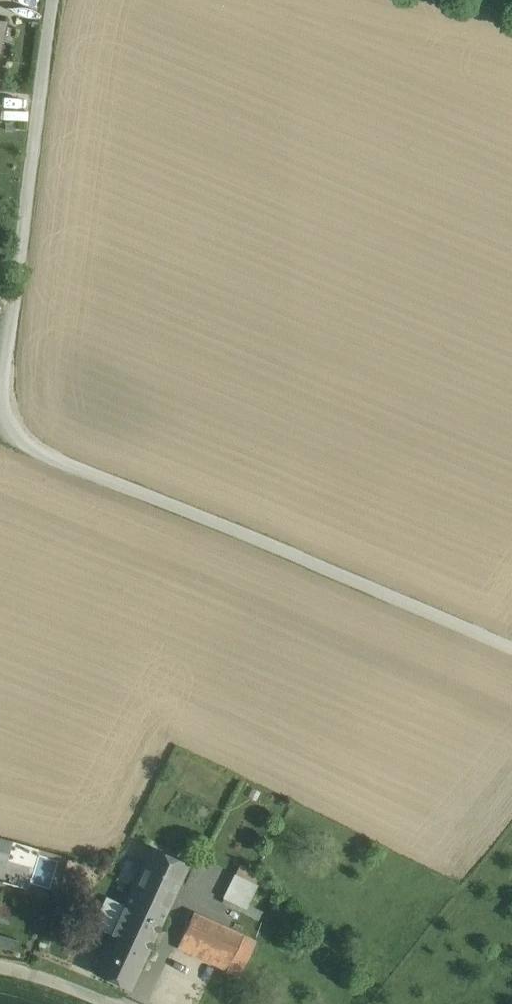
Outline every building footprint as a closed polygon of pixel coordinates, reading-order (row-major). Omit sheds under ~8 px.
[(0,837),(0,860),(6,862),(12,840),(0,837)] [(189,863),(151,846),(130,890),(168,908),(189,863)] [(260,873),(240,863),(235,874),(255,883),(260,873)] [(235,874),(224,897),(246,908),(248,904),(257,884),(255,883),(235,874)] [(110,934),(93,971),(131,989),(168,908),(130,890),(124,904),(110,934)] [(110,934),(124,904),(105,895),(91,925),(110,934)] [(224,897),(221,902),(258,920),(262,911),(248,904),(246,908),(224,897)] [(0,902),(0,917),(9,920),(13,906),(0,902)] [(207,919),(193,913),(178,947),(226,969),(242,935),(209,919),(208,918),(207,919)] [(0,934),(0,947),(14,951),(17,939),(0,934)] [(242,935),(226,969),(239,975),(255,941),(242,935)]
